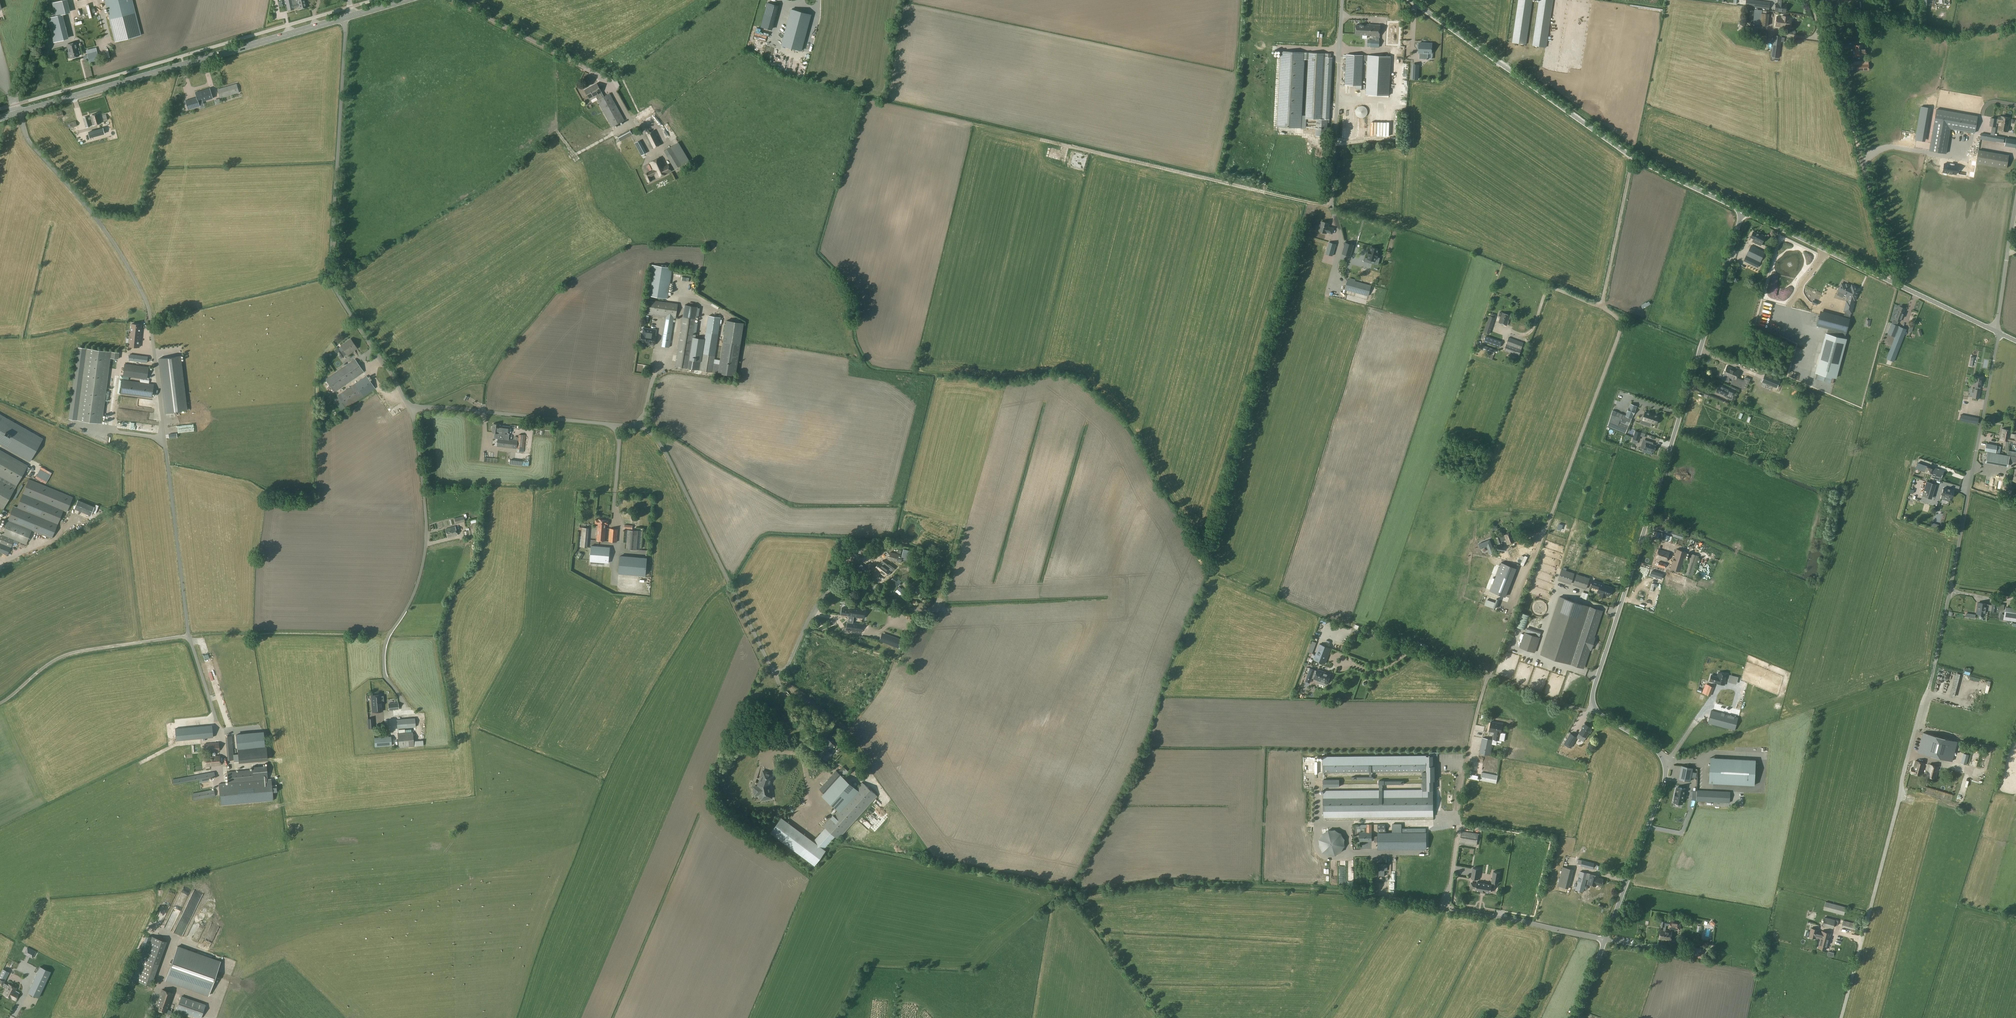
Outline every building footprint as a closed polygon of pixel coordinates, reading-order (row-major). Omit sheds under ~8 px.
[(115,41),(141,35),(132,0),(104,0),(115,41)] [(288,10),(293,9),(293,8),(298,7),(298,9),(307,7),(306,0),(293,0),(286,0),(287,6),(286,6),(287,9),(288,9),(288,10)] [(1512,42),(1526,44),(1532,0),(1518,0),(1512,42)] [(1532,45),(1546,47),(1553,0),(1539,0),(1532,45)] [(1558,64),(1558,66),(1578,69),(1581,69),(1581,67),(1591,2),(1588,2),(1574,0),(1568,0),(1558,64)] [(1766,2),(1750,0),(1746,0),(1745,6),(1763,8),(1762,8),(1762,10),(1765,10),(1766,2)] [(1775,10),(1786,12),(1787,4),(1785,4),(1785,0),(1784,0),(1779,0),(1778,3),(1776,3),(1775,10)] [(767,3),(765,13),(774,15),(777,5),(767,3)] [(278,9),(275,9),(276,16),(280,15),(280,11),(284,10),(283,6),(278,6),(278,9)] [(1767,26),(1769,11),(1765,10),(1762,10),(1762,8),(1761,13),(1760,25),(1767,26)] [(791,9),(782,45),(801,51),(811,14),(791,9)] [(1745,22),(1753,23),(1754,10),(1747,9),(1745,22)] [(1789,17),(1783,16),(1782,17),(1776,16),(1775,26),(1790,28),(1791,18),(1789,18),(1789,17)] [(1402,19),(1388,18),(1387,47),(1402,47),(1402,19)] [(1379,47),(1380,25),(1364,24),(1364,25),(1356,25),(1356,34),(1363,34),(1363,35),(1363,37),(1363,38),(1367,38),(1367,35),(1374,35),(1373,39),(1371,39),(1371,47),(1379,47)] [(65,39),(63,28),(51,31),(54,42),(65,39)] [(1749,38),(1765,40),(1767,31),(1751,29),(1749,38)] [(1771,56),(1779,57),(1781,41),(1784,42),(1784,37),(1782,37),(1782,36),(1774,35),(1771,56)] [(76,42),(67,45),(69,53),(68,53),(69,58),(70,57),(70,58),(80,56),(79,53),(80,53),(79,48),(77,48),(76,42)] [(1423,43),(1419,43),(1419,52),(1420,52),(1419,59),(1428,60),(1428,53),(1431,53),(1432,44),(1423,43)] [(1855,54),(1855,55),(1863,55),(1866,55),(1866,49),(1863,49),(1863,45),(1854,45),(1855,50),(1853,50),(1852,51),(1852,53),(1853,54),(1855,54)] [(52,48),(56,63),(64,61),(61,46),(52,48)] [(39,52),(41,58),(49,55),(48,49),(39,52)] [(87,53),(89,64),(100,61),(97,51),(87,53)] [(1309,59),(1309,52),(1281,51),(1278,126),(1301,127),(1304,58),(1309,59)] [(1309,52),(1309,59),(1306,117),(1329,118),(1332,57),(1331,57),(1331,53),(1309,52)] [(1363,60),(1364,55),(1346,54),(1346,55),(1343,55),(1343,57),(1346,57),(1345,85),(1356,85),(1362,85),(1363,60)] [(1391,56),(1364,55),(1363,60),(1368,60),(1366,94),(1389,95),(1391,56)] [(1864,61),(1864,64),(1857,64),(1857,70),(1869,70),(1869,64),(1868,64),(1868,61),(1864,61)] [(598,100),(597,100),(612,127),(624,120),(610,93),(602,97),(600,92),(601,92),(597,83),(585,90),(589,98),(596,95),(598,100)] [(217,89),(220,98),(239,92),(236,84),(217,89)] [(188,109),(199,106),(198,102),(212,98),(210,89),(195,93),(197,97),(185,101),(188,109)] [(1975,129),(1978,116),(1938,109),(1931,151),(1945,154),(1950,125),(1975,129)] [(90,116),(93,125),(101,123),(98,113),(90,116)] [(1998,116),(1997,119),(1997,122),(1999,123),(1998,130),(2008,132),(2010,117),(2000,116),(1998,116)] [(1997,122),(1997,119),(1992,118),(1991,118),(1989,126),(1992,126),(1995,127),(1996,123),(1997,123),(1997,122)] [(1316,136),(1326,136),(1327,119),(1317,119),(1316,136)] [(67,123),(68,129),(77,126),(76,121),(67,123)] [(88,132),(89,138),(105,134),(103,128),(88,132)] [(661,144),(660,142),(653,129),(644,134),(652,149),(661,144)] [(632,134),(630,130),(617,137),(620,141),(632,134)] [(2003,144),(2004,138),(1994,136),(1990,135),(1981,134),(1979,139),(2003,144)] [(2006,137),(2005,145),(2015,147),(2015,139),(2006,137)] [(641,156),(647,153),(640,140),(635,143),(641,156)] [(663,150),(675,169),(682,165),(670,146),(663,150)] [(2007,168),(2009,155),(1978,150),(1977,163),(2007,168)] [(652,181),(650,177),(655,174),(657,178),(668,173),(670,172),(667,165),(665,166),(661,157),(650,163),(654,172),(649,174),(648,173),(645,175),(648,182),(652,181)] [(1958,165),(1944,163),(1944,169),(1944,172),(1949,173),(1952,174),(1953,173),(1957,174),(1958,165)] [(1328,227),(1328,224),(1321,221),(1318,231),(1326,233),(1326,232),(1331,234),(1333,228),(1328,227)] [(1752,241),(1761,245),(1765,236),(1760,234),(1760,235),(1753,231),(1751,237),(1753,238),(1752,241)] [(1333,256),(1336,244),(1329,242),(1326,254),(1333,256)] [(1354,245),(1345,242),(1342,254),(1351,256),(1354,245)] [(1350,259),(1361,262),(1366,245),(1355,242),(1350,259)] [(1761,262),(1765,252),(1751,245),(1744,261),(1758,267),(1761,262)] [(1378,253),(1379,249),(1371,247),(1370,251),(1369,250),(1368,254),(1369,255),(1368,258),(1365,257),(1364,261),(1370,263),(1371,260),(1375,261),(1376,257),(1377,257),(1378,253)] [(652,265),(647,295),(668,298),(672,268),(652,265)] [(1327,277),(1328,272),(1312,267),(1310,271),(1327,277)] [(1372,277),(1373,270),(1359,268),(1358,271),(1348,269),(1347,275),(1379,280),(1380,278),(1372,277)] [(1371,285),(1347,279),(1344,290),(1368,296),(1371,285)] [(1854,299),(1855,300),(1860,289),(1852,285),(1851,288),(1848,287),(1849,286),(1846,285),(1842,283),(1839,290),(1839,291),(1839,292),(1839,293),(1842,295),(1843,294),(1844,293),(1848,295),(1847,296),(1851,298),(1850,302),(1847,301),(1845,311),(1851,312),(1854,303),(1853,303),(1854,299)] [(661,346),(670,348),(674,317),(676,317),(678,304),(655,300),(655,302),(647,300),(645,312),(666,315),(661,346)] [(1345,303),(1342,310),(1355,314),(1357,307),(1345,303)] [(696,314),(697,307),(685,305),(684,312),(675,366),(712,372),(721,317),(708,316),(701,361),(689,359),(696,314)] [(1900,306),(1899,306),(1894,319),(1894,318),(1892,323),(1897,324),(1898,320),(1900,321),(1905,308),(1904,308),(1905,307),(1904,306),(1901,305),(1900,305),(1900,306)] [(1500,311),(1498,316),(1501,317),(1499,322),(1507,325),(1511,315),(1502,312),(1500,311)] [(1849,321),(1820,313),(1817,325),(1829,328),(1827,333),(1826,333),(1816,372),(1836,378),(1846,339),(1844,338),(1846,332),(1849,321)] [(1484,332),(1489,334),(1495,317),(1490,316),(1484,332)] [(744,322),(726,319),(718,373),(735,375),(740,344),(744,322)] [(1894,362),(1906,329),(1892,323),(1888,334),(1895,337),(1886,359),(1894,362)] [(134,336),(140,336),(141,324),(132,324),(131,330),(130,330),(129,335),(134,335),(134,336)] [(656,335),(648,334),(649,329),(643,328),(642,333),(641,333),(640,343),(655,345),(656,335)] [(139,347),(140,336),(134,336),(134,335),(129,335),(128,346),(139,347)] [(1493,344),(1500,347),(1502,342),(1495,340),(1485,336),(1484,342),(1493,344)] [(1509,337),(1504,351),(1510,353),(1517,356),(1522,342),(1509,337)] [(344,349),(341,351),(343,355),(346,353),(347,355),(357,348),(352,340),(349,342),(348,341),(344,343),(341,345),(344,349)] [(1484,345),(1482,350),(1488,353),(1486,357),(1492,359),(1496,350),(1494,349),(1495,348),(1486,345),(1486,346),(1484,345)] [(69,418),(77,420),(101,423),(110,357),(118,358),(119,352),(86,348),(78,347),(76,361),(69,418)] [(129,360),(147,363),(148,356),(130,354),(129,360)] [(166,413),(186,410),(179,356),(159,358),(166,413)] [(335,392),(364,372),(355,359),(326,379),(335,392)] [(123,376),(147,379),(148,367),(125,364),(123,376)] [(1739,370),(1727,366),(1722,379),(1728,382),(1730,379),(1729,379),(1729,377),(1733,379),(1732,383),(1743,388),(1745,383),(1748,384),(1749,381),(1752,382),(1754,376),(1747,373),(1744,380),(1737,377),(1739,370)] [(1780,380),(1765,374),(1762,382),(1777,388),(1780,380)] [(337,396),(346,409),(375,388),(366,375),(337,396)] [(1975,386),(1975,389),(1972,388),(1971,392),(1973,393),(1972,398),(1978,399),(1980,390),(1979,390),(1980,387),(1981,387),(1983,377),(1975,376),(1973,386),(1975,386)] [(152,398),(154,384),(122,380),(121,393),(152,398)] [(1716,392),(1726,396),(1727,392),(1733,395),(1735,389),(1729,387),(1728,388),(1719,384),(1716,392)] [(1612,410),(1608,425),(1625,432),(1631,418),(1632,418),(1633,415),(1635,410),(1637,406),(1631,404),(1629,407),(1627,412),(1626,416),(1616,412),(1612,410)] [(1656,424),(1658,416),(1646,412),(1645,414),(1643,413),(1641,421),(1647,423),(1648,421),(1656,424)] [(0,414),(0,444),(30,461),(43,438),(0,414)] [(492,427),(492,429),(493,430),(492,432),(496,433),(495,435),(495,438),(498,438),(502,438),(509,439),(509,436),(510,427),(500,426),(500,424),(493,424),(493,427),(492,427)] [(2009,441),(2009,438),(2011,430),(2002,428),(2000,439),(2009,441)] [(1637,443),(1639,435),(1644,437),(1645,434),(1635,431),(1632,442),(1637,443)] [(1654,443),(1655,436),(1645,433),(1643,440),(1654,443)] [(517,449),(517,452),(524,453),(525,444),(526,435),(518,434),(518,440),(517,449)] [(498,438),(497,446),(513,448),(517,449),(518,440),(513,440),(509,439),(502,438),(498,438)] [(1654,452),(1656,445),(1650,444),(1651,442),(1645,441),(1644,442),(1643,441),(1641,448),(1644,448),(1643,451),(1651,454),(1652,451),(1654,452)] [(1995,453),(1996,445),(1986,444),(1985,451),(1995,453)] [(0,450),(0,507),(3,509),(28,465),(0,450)] [(495,462),(506,462),(506,451),(496,451),(495,462)] [(1987,452),(1985,462),(2007,466),(2009,456),(1987,452)] [(1926,466),(1924,473),(1930,475),(1932,468),(1926,466)] [(1934,467),(1931,475),(1930,478),(1939,481),(1940,479),(1941,479),(1944,471),(1934,467)] [(36,476),(47,482),(51,475),(40,469),(36,476)] [(29,479),(17,507),(14,505),(8,520),(32,530),(52,538),(63,510),(67,511),(73,497),(29,479)] [(1935,484),(1926,481),(1922,495),(1930,498),(1935,484)] [(1944,488),(1942,494),(1951,497),(1953,490),(1944,488)] [(91,515),(95,507),(78,500),(74,508),(91,515)] [(454,518),(456,524),(465,521),(463,516),(454,518)] [(608,524),(608,520),(607,520),(598,519),(595,519),(595,523),(598,524),(597,540),(605,541),(606,524),(608,524)] [(32,530),(8,520),(2,534),(0,534),(0,552),(8,555),(14,539),(26,544),(32,530)] [(1672,536),(1683,539),(1684,533),(1655,524),(1653,529),(1673,535),(1672,536)] [(445,529),(447,538),(457,535),(455,526),(445,529)] [(578,547),(587,547),(589,528),(580,527),(578,547)] [(609,541),(617,542),(618,529),(609,528),(609,541)] [(626,548),(637,549),(638,530),(628,529),(626,548)] [(1500,537),(1500,536),(1496,538),(1498,544),(1502,542),(1501,541),(1506,540),(1507,544),(1515,541),(1512,532),(1504,535),(1500,537)] [(1489,539),(1478,543),(1480,548),(1486,546),(1489,553),(1493,551),(1489,539)] [(590,561),(609,563),(610,547),(591,546),(590,561)] [(872,567),(876,558),(852,548),(848,558),(872,567)] [(1681,572),(1687,552),(1676,548),(1670,568),(1681,572)] [(910,551),(903,549),(902,555),(890,552),(889,559),(900,562),(901,559),(908,560),(910,551)] [(1656,558),(1667,561),(1669,552),(1659,549),(1656,558)] [(1693,575),(1699,556),(1690,553),(1684,573),(1693,575)] [(646,574),(647,558),(620,556),(619,572),(646,574)] [(897,566),(883,559),(880,567),(893,573),(897,566)] [(1504,596),(1515,568),(1501,563),(1490,591),(1504,596)] [(1558,580),(1571,584),(1574,573),(1562,569),(1560,573),(1558,580)] [(1586,589),(1589,578),(1577,574),(1573,585),(1586,589)] [(1661,583),(1663,576),(1655,574),(1653,580),(1661,583)] [(902,581),(894,575),(891,580),(898,586),(902,581)] [(1603,584),(1593,580),(1591,587),(1598,589),(1597,592),(1601,593),(1605,594),(1605,595),(1609,596),(1609,594),(1610,594),(1611,591),(1610,591),(1611,587),(1608,586),(1603,584)] [(1588,606),(1559,597),(1541,654),(1569,663),(1570,662),(1571,663),(1571,664),(1581,667),(1600,610),(1590,607),(1590,608),(1588,607),(1588,606)] [(2003,610),(2004,604),(2001,604),(2001,603),(1992,602),(1991,605),(1986,604),(1987,603),(1979,602),(1979,604),(1978,604),(1977,609),(1978,609),(1977,613),(1985,614),(1986,609),(1997,611),(1997,609),(2003,610)] [(2003,619),(2015,621),(2015,609),(2005,607),(2003,619)] [(863,624),(851,623),(852,616),(864,618),(865,610),(850,608),(850,609),(842,608),(841,615),(849,616),(848,622),(847,629),(862,631),(863,624)] [(1525,629),(1530,615),(1520,612),(1515,625),(1525,629)] [(899,648),(902,639),(882,632),(879,641),(899,648)] [(1539,637),(1525,633),(1520,647),(1534,652),(1539,637)] [(1306,652),(1310,654),(1314,643),(1309,642),(1306,652)] [(1314,659),(1325,664),(1331,648),(1319,644),(1314,659)] [(1317,682),(1325,685),(1326,683),(1327,684),(1330,674),(1317,669),(1317,671),(1314,670),(1310,668),(1308,674),(1312,676),(1315,677),(1314,679),(1317,680),(1317,682)] [(1940,685),(1945,670),(1939,668),(1934,683),(1940,685)] [(1716,682),(1724,685),(1727,674),(1719,672),(1717,676),(1711,675),(1710,680),(1716,682)] [(1730,676),(1727,692),(1732,693),(1735,677),(1730,676)] [(1707,690),(1703,688),(1702,692),(1711,696),(1714,687),(1709,685),(1707,690)] [(406,686),(392,696),(396,701),(399,699),(401,701),(405,698),(404,695),(409,691),(406,686)] [(1715,693),(1712,708),(1723,710),(1726,694),(1715,693)] [(381,694),(371,695),(372,712),(383,711),(382,701),(383,701),(383,696),(381,696),(381,694)] [(1735,730),(1738,717),(1711,710),(1707,723),(1735,730)] [(397,728),(416,727),(415,718),(396,719),(397,728)] [(1495,735),(1500,736),(1502,724),(1491,721),(1489,731),(1496,732),(1495,735)] [(1588,733),(1591,727),(1585,723),(1579,734),(1585,737),(1588,733)] [(176,741),(213,737),(212,725),(175,728),(176,741)] [(237,749),(265,746),(263,731),(259,731),(235,734),(237,749)] [(399,748),(414,746),(413,732),(397,733),(399,748)] [(1952,761),(1957,741),(1923,732),(1917,752),(1952,761)] [(1571,748),(1577,737),(1570,733),(1564,744),(1571,748)] [(233,760),(234,760),(233,754),(232,735),(226,736),(228,760),(233,760)] [(393,740),(393,736),(391,736),(374,737),(375,747),(392,746),(391,740),(393,740)] [(826,759),(833,752),(830,750),(834,746),(835,746),(834,745),(836,744),(830,738),(818,752),(826,759)] [(1490,755),(1493,740),(1482,738),(1479,753),(1490,755)] [(210,751),(219,751),(219,742),(204,744),(205,751),(206,757),(204,757),(205,766),(221,765),(220,755),(211,756),(210,751)] [(238,754),(233,754),(234,760),(233,760),(234,762),(239,761),(257,760),(267,759),(266,747),(256,748),(238,749),(238,754)] [(1433,815),(1433,784),(1433,780),(1433,766),(1433,756),(1432,752),(1429,752),(1429,756),(1323,756),(1323,772),(1323,774),(1325,774),(1325,772),(1422,771),(1423,771),(1423,775),(1423,784),(1423,790),(1421,790),(1323,791),(1323,817),(1352,817),(1400,817),(1433,816),(1433,815)] [(1711,758),(1710,758),(1715,758),(1715,768),(1710,768),(1709,782),(1754,785),(1754,784),(1750,784),(1751,760),(1756,760),(1711,758)] [(1913,769),(1911,768),(1910,772),(1921,775),(1925,763),(1915,760),(1913,769)] [(1926,776),(1935,779),(1939,766),(1929,764),(1926,776)] [(253,767),(253,769),(254,780),(268,779),(267,765),(253,767)] [(1690,781),(1693,768),(1682,766),(1680,778),(1690,781)] [(229,783),(254,780),(253,769),(228,772),(229,783)] [(819,789),(825,794),(842,776),(836,770),(819,789)] [(215,776),(214,771),(172,779),(173,785),(215,777),(215,776)] [(768,784),(769,785),(772,774),(763,771),(758,785),(754,786),(755,791),(759,790),(761,799),(769,798),(768,794),(770,793),(769,787),(768,787),(767,785),(768,785),(768,784)] [(1497,775),(1481,772),(1480,781),(1496,784),(1497,775)] [(229,783),(219,784),(221,805),(274,800),(272,779),(268,779),(254,780),(229,783)] [(862,782),(823,825),(825,827),(813,841),(781,817),(775,825),(774,824),(771,827),(773,828),(770,832),(814,865),(825,850),(824,849),(835,836),(838,839),(877,796),(862,782)] [(1950,794),(1920,786),(1919,792),(1948,800),(1950,794)] [(1675,792),(1674,796),(1675,797),(1674,802),(1678,803),(1677,803),(1679,803),(1682,803),(1685,789),(1682,788),(1681,787),(1680,788),(1677,787),(1676,792),(1675,792)] [(215,796),(214,789),(192,793),(193,800),(215,796)] [(1730,791),(1697,790),(1696,801),(1730,803),(1730,791)] [(1366,832),(1366,827),(1366,826),(1363,826),(1363,832),(1360,832),(1360,841),(1371,841),(1371,832),(1366,832)] [(1461,830),(1459,843),(1475,845),(1477,833),(1461,830)] [(1426,848),(1426,833),(1386,833),(1385,833),(1378,833),(1378,849),(1399,848),(1426,848)] [(1594,863),(1578,859),(1577,863),(1581,864),(1580,866),(1593,869),(1594,863)] [(1379,864),(1379,876),(1384,876),(1385,870),(1387,870),(1387,864),(1379,864)] [(1472,867),(1470,878),(1477,879),(1479,869),(1472,867)] [(1562,867),(1558,885),(1567,888),(1572,869),(1562,867)] [(1499,872),(1493,871),(1491,882),(1491,885),(1476,882),(1475,890),(1480,891),(1484,892),(1484,891),(1490,892),(1491,887),(1493,888),(1494,882),(1498,883),(1499,872)] [(1596,884),(1602,885),(1603,879),(1598,878),(1599,876),(1580,871),(1575,890),(1583,892),(1586,878),(1588,879),(1587,883),(1596,886),(1596,884)] [(1823,909),(1844,915),(1846,906),(1826,901),(1823,909)] [(188,916),(191,910),(187,908),(180,924),(184,925),(186,918),(184,917),(185,915),(188,916)] [(1824,917),(1822,925),(1834,928),(1834,924),(1836,920),(1824,917)] [(1706,926),(1708,921),(1696,918),(1695,923),(1698,923),(1696,930),(1700,931),(1701,925),(1706,926)] [(1855,930),(1857,923),(1843,920),(1844,920),(1840,919),(1839,924),(1842,925),(1842,926),(1855,930)] [(1668,927),(1679,929),(1680,921),(1670,920),(1668,927)] [(1829,942),(1831,933),(1811,927),(1809,936),(1820,939),(1819,940),(1820,941),(1818,947),(1826,949),(1828,942),(1829,942)] [(1658,938),(1671,940),(1672,931),(1659,929),(1658,938)] [(152,936),(137,980),(151,985),(167,941),(152,936)] [(208,995),(220,961),(177,946),(165,980),(208,995)] [(32,958),(36,951),(27,947),(24,954),(32,958)] [(1727,954),(1714,952),(1713,960),(1726,962),(1727,954)] [(14,959),(9,971),(22,976),(26,964),(14,959)] [(30,988),(28,992),(30,994),(39,997),(41,993),(49,975),(51,971),(40,966),(38,970),(33,981),(30,988)] [(4,982),(9,972),(3,969),(0,974),(0,980),(4,982)] [(16,990),(17,988),(9,984),(8,985),(4,982),(2,985),(7,987),(3,994),(15,1000),(19,992),(16,990)] [(173,993),(162,989),(155,1008),(166,1012),(173,993)] [(205,1004),(181,996),(177,1010),(199,1017),(200,1017),(205,1004)]
